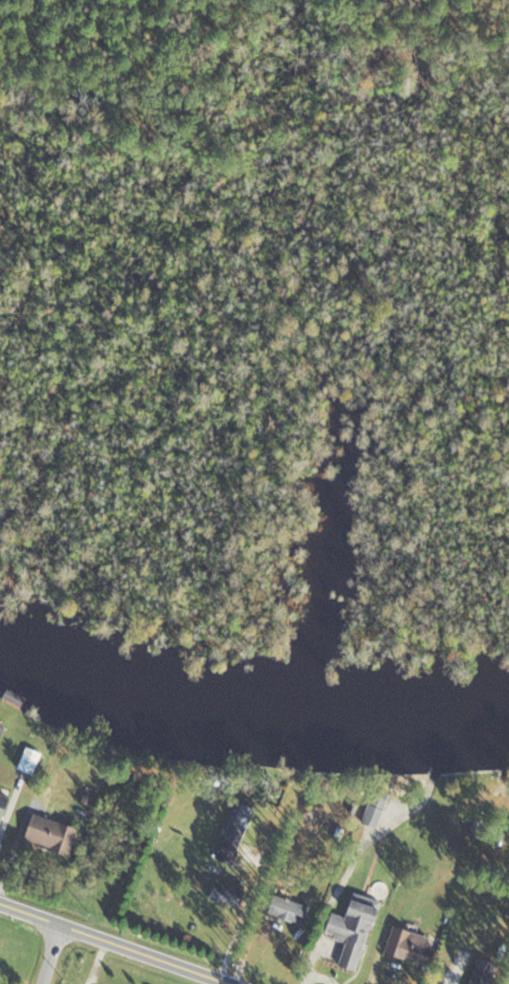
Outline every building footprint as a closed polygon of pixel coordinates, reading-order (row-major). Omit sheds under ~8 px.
[(361,823),(378,829),(389,795),(373,790),(361,823)] [(232,866),(254,808),(237,801),(215,859),(232,866)] [(77,828),(30,813),(21,841),(68,856),(77,828)] [(236,889),(212,881),(207,898),(231,905),(236,889)] [(377,901),(350,893),(343,917),(329,913),(323,934),(344,941),(337,966),(356,972),(377,901)] [(306,908),(274,894),(266,912),(298,926),(306,908)] [(429,937),(391,927),(384,953),(429,965),(433,948),(427,946),(429,937)]
